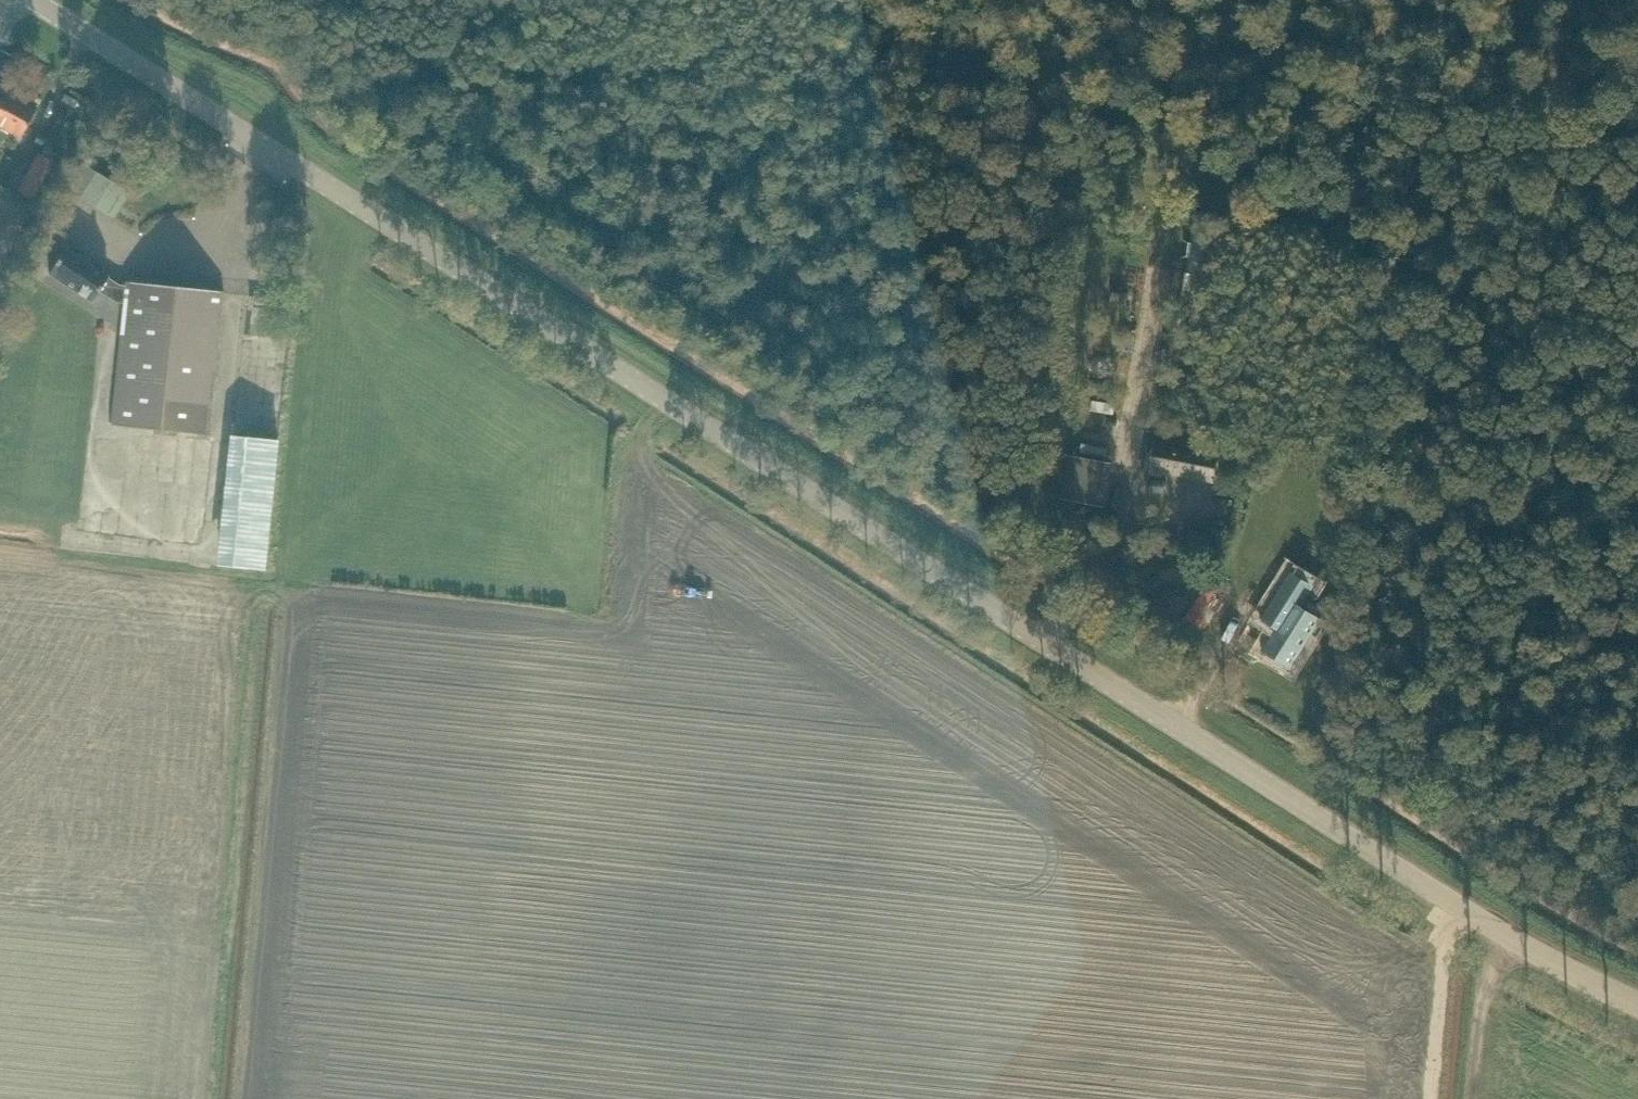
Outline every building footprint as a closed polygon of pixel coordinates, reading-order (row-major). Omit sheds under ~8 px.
[(8,96),(0,92),(0,111),(8,96)] [(0,111),(0,127),(20,138),(34,111),(8,96),(0,111)] [(130,194),(104,178),(78,162),(62,188),(88,204),(89,203),(114,219),(130,194)] [(20,192),(32,198),(47,171),(35,165),(20,192)] [(1186,271),(1209,274),(1216,218),(1193,215),(1186,271)] [(104,276),(104,275),(61,248),(46,273),(90,302),(96,291),(112,301),(123,304),(110,425),(206,433),(219,292),(126,282),(125,285),(117,283),(104,276)] [(1209,274),(1186,271),(1183,271),(1176,324),(1202,328),(1209,274)] [(218,565),(262,569),(276,440),(231,435),(218,565)] [(1148,472),(1213,483),(1219,452),(1154,439),(1148,472)] [(1061,498),(1098,505),(1106,462),(1069,455),(1061,498)] [(1290,669),(1312,634),(1322,620),(1314,615),(1301,607),(1314,587),(1290,572),(1260,619),(1275,629),(1261,651),(1290,669)] [(1199,578),(1170,608),(1184,622),(1213,592),(1199,578)]
